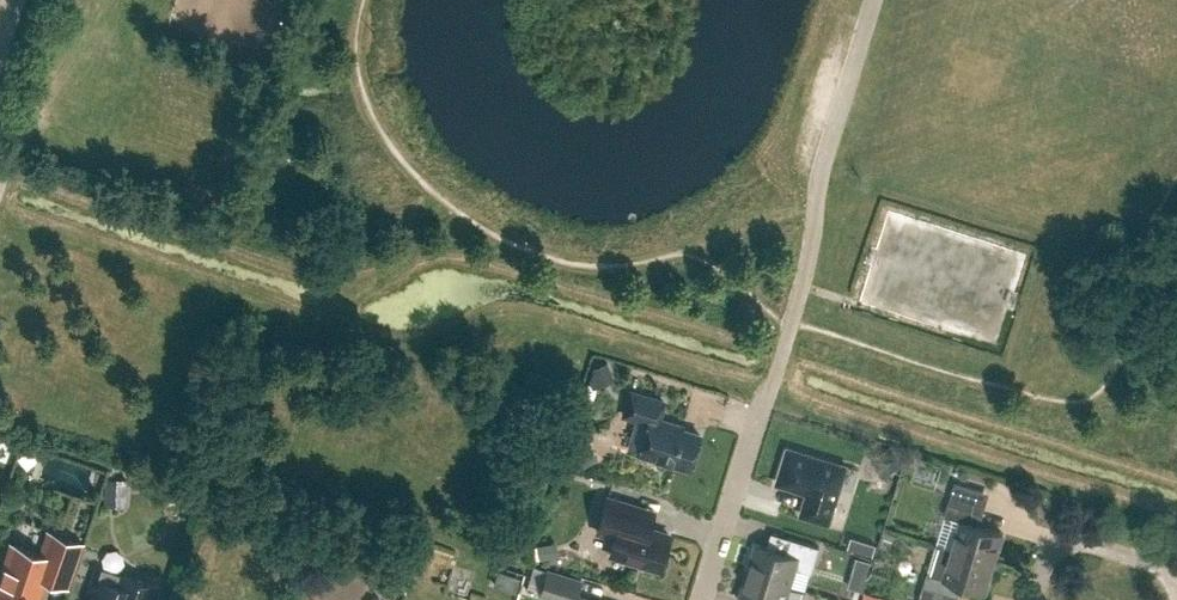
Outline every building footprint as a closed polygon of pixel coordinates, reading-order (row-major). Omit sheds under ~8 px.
[(615,379),(606,360),(593,366),(589,380),(593,388),(615,379)] [(700,433),(668,424),(669,421),(659,418),(664,401),(631,390),(624,414),(648,421),(645,433),(636,431),(631,449),(639,451),(639,452),(689,468),(700,433)] [(829,522),(846,466),(788,447),(777,482),(808,492),(801,514),(829,522)] [(902,463),(894,451),(882,459),(890,471),(902,463)] [(104,476),(102,500),(124,502),(126,478),(104,476)] [(953,549),(994,561),(1003,532),(973,524),(983,490),(955,481),(945,515),(962,520),(953,549)] [(669,533),(648,527),(654,510),(641,507),(607,496),(597,530),(615,536),(610,553),(658,568),(669,533)] [(81,543),(49,532),(42,554),(12,544),(0,579),(0,599),(36,599),(44,576),(67,583),(81,543)] [(748,571),(790,585),(796,567),(812,572),(820,546),(788,536),(784,551),(757,543),(748,571)] [(551,541),(539,543),(537,544),(538,547),(540,557),(554,554),(551,541)] [(994,561),(953,549),(937,544),(928,572),(924,585),(920,599),(924,599),(951,599),(952,594),(956,581),(985,590),(994,561)] [(855,556),(851,570),(866,574),(870,560),(855,556)] [(576,592),(580,579),(547,569),(539,594),(560,599),(601,599),(576,592)] [(495,571),(492,581),(513,586),(516,576),(495,571)] [(790,585),(748,571),(739,599),(785,599),(790,585)] [(155,584),(123,574),(120,585),(94,577),(90,589),(93,595),(91,599),(150,599),(155,584)] [(859,599),(879,599),(881,594),(862,589),(859,599)]
